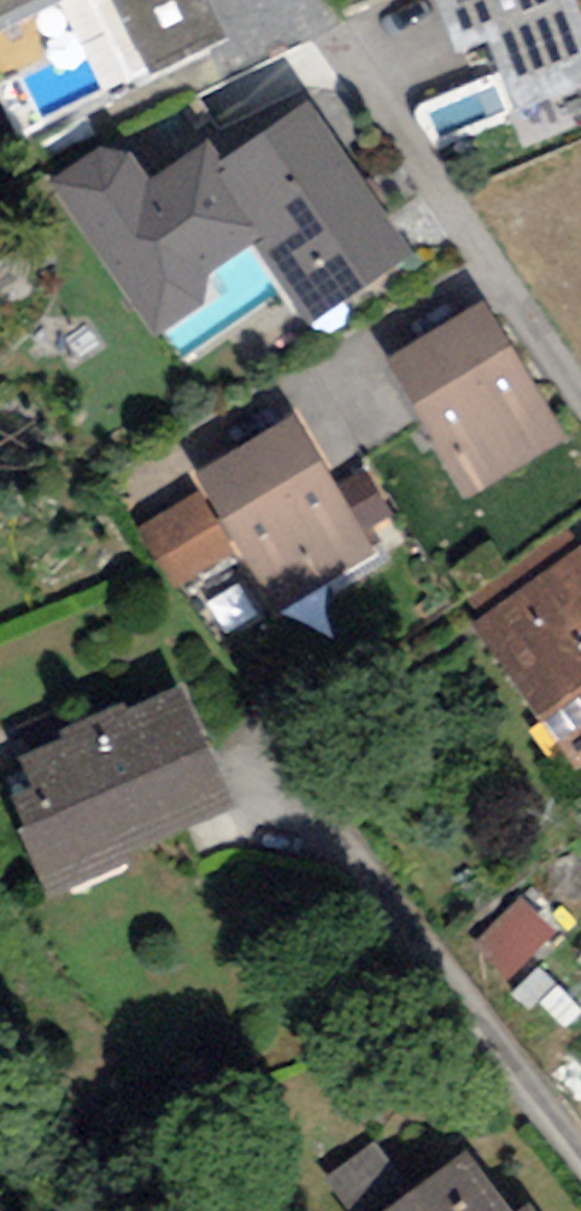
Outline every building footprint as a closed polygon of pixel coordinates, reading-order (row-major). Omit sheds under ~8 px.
[(65,0),(0,0),(0,32),(65,0)] [(148,77),(228,38),(210,0),(111,0),(148,77)] [(455,55),(489,42),(515,112),(580,87),(580,15),(575,0),(435,0),(455,55)] [(252,244),(307,323),(410,254),(308,103),(225,159),(213,168),(261,238),(252,244)] [(209,138),(152,177),(131,150),(101,146),(47,181),(154,337),(204,306),(209,275),(252,244),(261,238),(213,168),(225,159),(209,138)] [(481,304),(386,359),(466,496),(561,441),(481,304)] [(197,472),(278,608),(372,552),(291,416),(197,472)] [(200,490),(137,529),(175,590),(238,551),(200,490)] [(580,769),(580,543),(579,544),(568,529),(473,600),(484,615),(472,624),(579,771),(580,769)] [(18,830),(50,898),(133,861),(128,851),(231,805),(179,690),(126,714),(123,707),(65,733),(68,739),(25,759),(37,786),(14,797),(28,826),(18,830)] [(508,979),(557,930),(524,897),(475,946),(508,979)] [(558,984),(536,966),(510,995),(531,1013),(558,984)] [(350,1210),(386,1210),(413,1191),(376,1141),(326,1179),(350,1210)] [(468,1153),(413,1191),(386,1210),(510,1210),(468,1153)]
